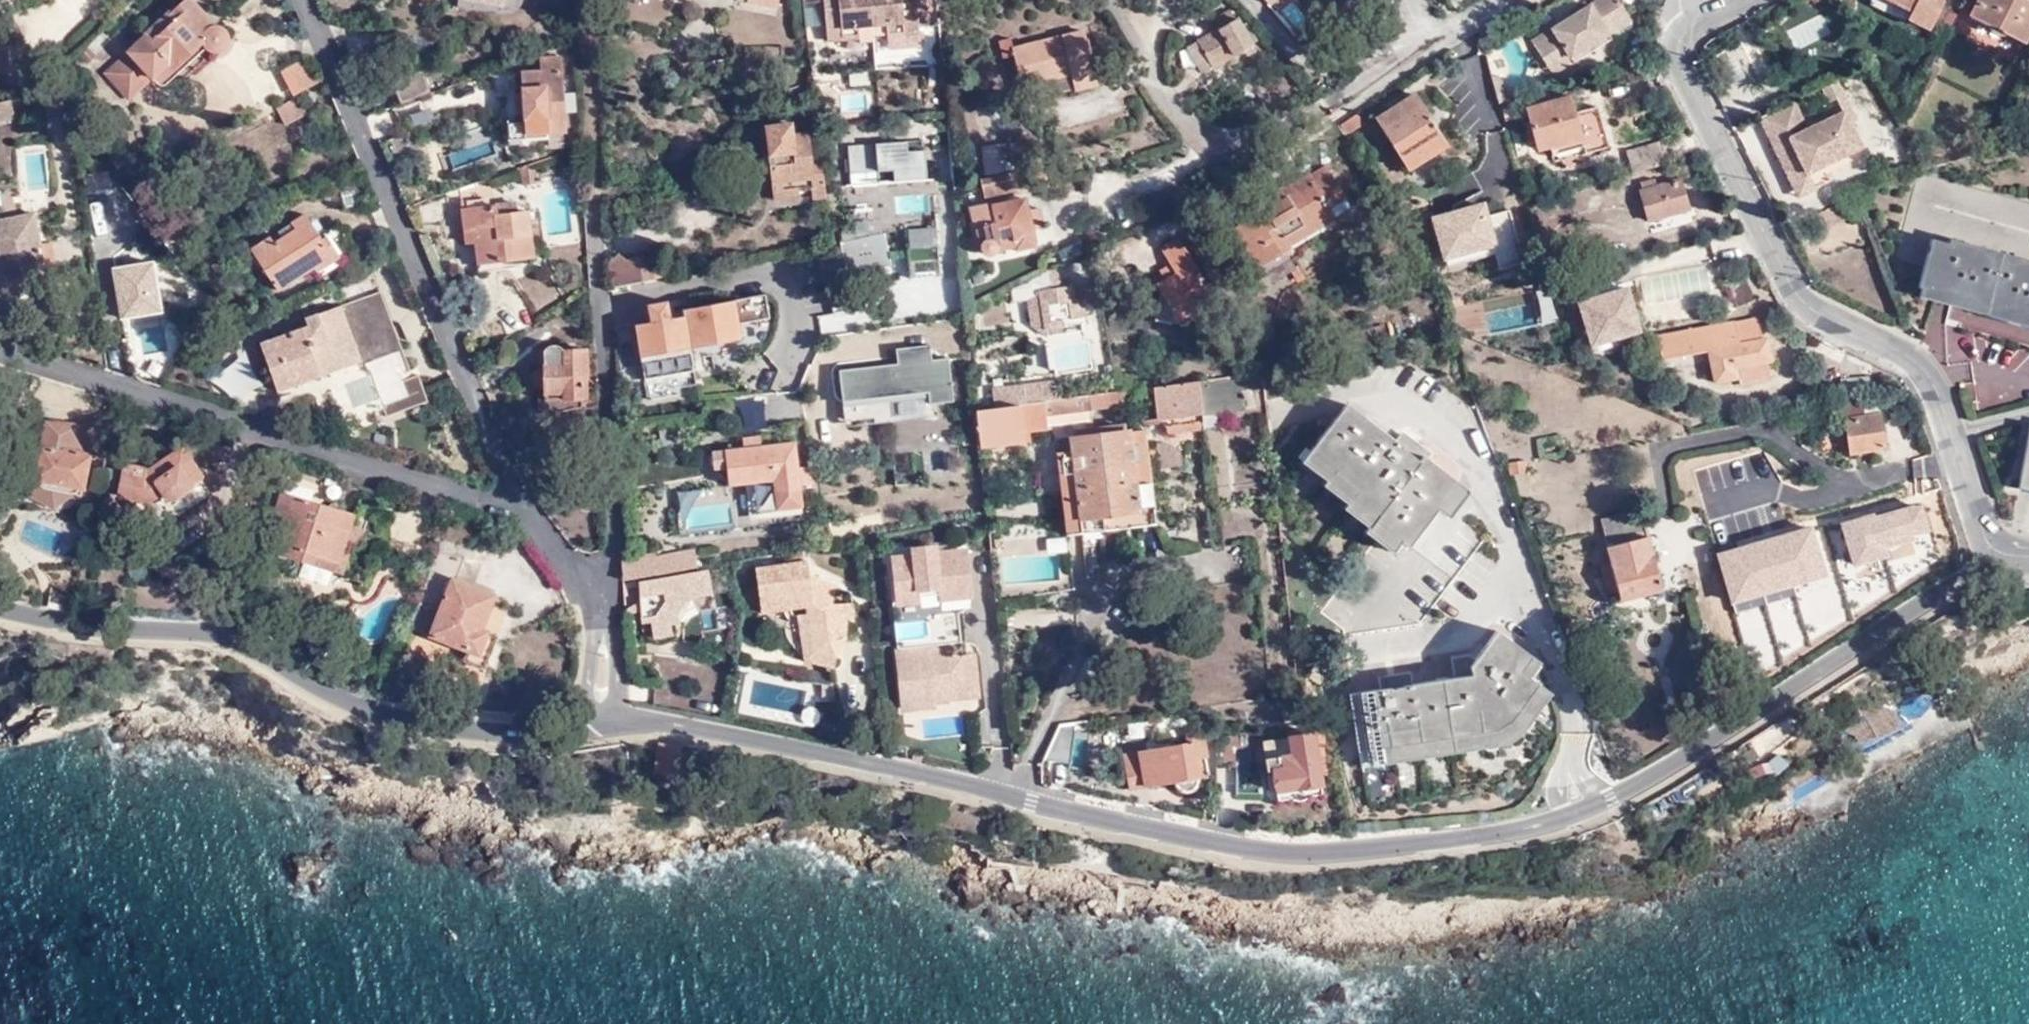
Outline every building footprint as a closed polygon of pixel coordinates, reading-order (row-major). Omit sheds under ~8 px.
[(214,44),(217,44),(221,44),(225,43),(228,40),(230,37),(230,33),(230,30),(228,26),(227,24),(224,22),(220,21),(216,21),(198,0),(184,0),(175,9),(179,15),(155,37),(149,31),(108,69),(130,94),(152,75),(155,72),(160,76),(207,35),(209,39),(212,42),(214,44)] [(738,3),(749,5),(746,16),(776,22),(779,11),(776,10),(778,0),(739,0),(738,3)] [(826,39),(916,29),(913,0),(822,0),(826,39)] [(1450,0),(1445,0),(1439,4),(1440,5),(1447,17),(1456,11),(1450,0)] [(1456,11),(1473,1),(1473,0),(1450,0),(1456,11)] [(1606,38),(1629,24),(1614,0),(1605,0),(1532,46),(1552,77),(1569,68),(1566,63),(1568,62),(1606,38)] [(1872,1),(1879,4),(1894,12),(1903,17),(1907,9),(1889,0),(1873,0),(1872,1)] [(1903,17),(1924,26),(1937,0),(1889,0),(1907,9),(1903,17)] [(1964,14),(2018,41),(2028,19),(2028,0),(1971,0),(1964,14)] [(1213,19),(1219,29),(1196,40),(1210,67),(1251,46),(1236,19),(1234,20),(1228,10),(1213,19)] [(1070,76),(1073,91),(1096,86),(1090,64),(1094,63),(1089,42),(1085,42),(1083,33),(1011,49),(1009,41),(1000,43),(1003,59),(1013,58),(1021,87),(1070,76)] [(1606,38),(1568,62),(1571,66),(1610,43),(1606,38)] [(294,95),(324,81),(313,55),(282,69),(294,95)] [(562,67),(535,68),(536,79),(522,80),(523,99),(520,99),(517,105),(517,118),(520,123),(524,123),(526,148),(541,147),(541,141),(565,140),(563,88),(568,88),(568,75),(563,75),(562,67)] [(400,99),(427,93),(424,79),(397,85),(400,99)] [(1841,80),(1826,85),(1835,108),(1849,103),(1841,80)] [(1494,84),(1500,106),(1505,105),(1499,83),(1494,84)] [(1549,145),(1568,140),(1579,137),(1579,135),(1589,131),(1584,114),(1573,117),(1567,95),(1526,107),(1537,149),(1549,145)] [(1389,105),(1373,115),(1408,169),(1445,145),(1414,96),(1392,109),(1389,105)] [(310,121),(297,97),(275,108),(287,132),(310,121)] [(9,101),(0,103),(0,122),(13,119),(9,101)] [(407,111),(412,126),(436,118),(430,102),(407,111)] [(376,141),(403,130),(394,107),(367,118),(376,141)] [(1788,186),(1805,178),(1859,151),(1843,117),(1806,135),(1793,108),(1758,125),(1788,186)] [(1342,128),(1350,142),(1358,137),(1357,134),(1366,126),(1357,113),(1340,124),(1341,127),(1342,128)] [(880,138),(878,124),(846,128),(848,142),(880,138)] [(769,140),(770,159),(773,210),(797,208),(797,201),(811,200),(809,175),(819,174),(818,162),(821,161),(819,142),(813,143),(813,153),(808,154),(809,163),(795,164),(795,158),(800,157),(798,137),(769,140)] [(1666,138),(1623,151),(1629,172),(1672,160),(1666,138)] [(1571,149),(1568,140),(1549,145),(1552,154),(1571,149)] [(982,146),(983,173),(1013,170),(1011,143),(982,146)] [(18,145),(18,192),(48,193),(49,145),(18,145)] [(1017,173),(978,183),(980,191),(983,203),(1045,186),(1038,157),(1015,162),(1017,173)] [(1331,207),(1347,198),(1342,189),(1326,164),(1311,173),(1309,171),(1260,201),(1288,247),(1336,217),(1331,207)] [(527,194),(525,174),(510,179),(512,195),(527,194)] [(918,234),(909,236),(916,270),(954,263),(956,261),(942,187),(938,188),(936,177),(912,181),(914,191),(897,194),(899,206),(901,206),(912,204),(918,234)] [(1813,194),(1805,178),(1788,186),(1796,202),(1813,194)] [(1648,221),(1689,209),(1680,179),(1639,191),(1648,221)] [(1353,182),(1342,189),(1347,198),(1331,207),(1336,217),(1339,220),(1366,204),(1353,182)] [(1030,230),(1033,228),(1028,211),(1025,211),(1022,201),(990,210),(990,208),(969,213),(975,232),(978,232),(983,251),(983,252),(984,254),(986,256),(989,257),(992,256),(995,255),(996,252),(1014,246),(1016,250),(1033,246),(1033,242),(1034,241),(1030,230)] [(1290,251),(1288,247),(1260,201),(1245,211),(1249,218),(1233,227),(1259,270),(1290,251)] [(1043,208),(1028,211),(1033,228),(1046,226),(1043,208)] [(523,245),(529,244),(528,231),(521,231),(521,221),(508,222),(507,210),(488,211),(487,216),(454,217),(457,253),(465,253),(466,269),(524,267),(524,261),(523,245)] [(325,243),(332,256),(337,253),(326,233),(315,239),(300,214),(286,222),(289,227),(267,240),(264,235),(246,245),(269,286),(307,265),(302,256),(325,243)] [(882,229),(844,236),(843,244),(847,264),(888,257),(882,229)] [(51,283),(48,267),(43,241),(41,231),(0,239),(0,293),(51,283)] [(1932,239),(1918,288),(1922,289),(1920,297),(1952,306),(2014,322),(2028,326),(2028,259),(1951,237),(1949,244),(1932,239)] [(47,240),(43,241),(48,267),(52,267),(47,240)] [(1196,296),(1214,286),(1187,241),(1169,251),(1179,266),(1168,273),(1172,281),(1164,286),(1163,315),(1186,324),(1206,312),(1196,296)] [(309,268),(332,256),(325,243),(302,256),(307,265),(309,268)] [(621,252),(612,263),(615,285),(652,278),(649,256),(629,259),(621,252)] [(158,259),(112,262),(116,317),(162,314),(158,259)] [(1058,292),(1055,271),(1004,296),(1011,309),(1038,296),(1042,327),(1082,319),(1080,301),(1072,302),(1070,290),(1058,292)] [(1630,282),(1573,298),(1592,342),(1644,329),(1630,282)] [(51,283),(0,293),(0,296),(2,306),(53,295),(51,283)] [(1746,285),(1727,293),(1736,312),(1755,304),(1746,285)] [(347,336),(354,354),(394,339),(375,288),(300,316),(302,320),(253,339),(271,386),(317,367),(314,360),(343,350),(338,339),(347,336)] [(767,305),(770,321),(792,317),(791,301),(767,305)] [(770,321),(767,305),(737,311),(740,327),(770,321)] [(669,314),(634,321),(645,374),(648,392),(697,383),(693,359),(742,350),(735,312),(685,321),(684,317),(669,319),(669,314)] [(1734,365),(1763,360),(1766,359),(1768,358),(1769,356),(1767,338),(1767,337),(1764,336),(1762,335),(1759,337),(1755,318),(1733,321),(1732,320),(1701,325),(1661,333),(1666,360),(1708,352),(1712,376),(1717,379),(1736,375),(1734,365)] [(343,350),(314,360),(317,367),(354,354),(347,336),(338,339),(343,350)] [(427,402),(421,374),(406,377),(401,352),(372,358),(384,412),(427,402)] [(226,401),(262,386),(248,353),(212,368),(226,401)] [(549,354),(547,356),(546,357),(545,371),(545,375),(539,376),(536,379),(536,383),(536,387),(538,391),(539,392),(544,393),(544,405),(538,405),(538,415),(545,416),(552,417),(557,419),(563,419),(570,419),(575,417),(581,417),(581,407),(582,387),(587,387),(589,360),(565,358),(563,354),(560,353),(551,353),(549,354)] [(1734,365),(1736,375),(1736,380),(1766,375),(1763,360),(1734,365)] [(371,374),(346,381),(353,406),(378,400),(371,374)] [(1115,380),(1118,401),(1134,399),(1132,379),(1115,380)] [(1076,406),(1089,404),(1118,401),(1115,380),(1074,384),(1076,406)] [(861,392),(820,395),(824,433),(856,430),(855,435),(886,431),(883,397),(871,398),(870,385),(861,386),(861,392)] [(1203,423),(1204,426),(1245,422),(1243,398),(1263,395),(1262,385),(1200,392),(1203,423)] [(994,396),(996,414),(1044,409),(1060,407),(1058,388),(1025,390),(1025,393),(994,396)] [(1203,423),(1200,392),(1153,397),(1156,428),(1164,427),(1203,423)] [(1136,399),(1134,399),(1118,401),(1089,404),(1090,418),(1138,413),(1136,399)] [(1832,420),(1868,412),(1866,402),(1830,409),(1832,420)] [(1090,418),(1089,404),(1076,406),(1060,407),(1044,409),(1046,423),(1090,418)] [(1419,460),(1343,406),(1309,453),(1336,473),(1333,477),(1358,496),(1354,501),(1379,518),(1375,523),(1407,546),(1454,483),(1421,458),(1419,460)] [(1046,423),(1044,409),(996,414),(975,416),(979,453),(1022,449),(1021,439),(1047,437),(1046,423)] [(1796,425),(1812,422),(1810,412),(1795,415),(1796,425)] [(1851,435),(1853,446),(1874,443),(1868,412),(1832,420),(1836,438),(1851,435)] [(64,425),(41,420),(30,478),(45,486),(51,486),(57,486),(62,483),(81,487),(88,453),(75,451),(70,443),(70,431),(64,425)] [(1204,432),(1204,426),(1203,423),(1164,427),(1165,436),(1204,432)] [(2023,423),(2014,482),(2028,484),(2028,424),(2023,423)] [(1836,438),(1839,449),(1853,446),(1851,435),(1836,438)] [(1123,442),(1123,436),(1092,439),(1073,441),(1074,448),(1069,448),(1069,459),(1057,461),(1065,545),(1079,542),(1154,534),(1143,440),(1123,442)] [(731,456),(731,450),(724,450),(724,457),(711,458),(713,475),(726,473),(728,489),(752,486),(753,499),(799,494),(799,490),(811,489),(810,471),(798,472),(794,448),(754,453),(753,447),(746,447),(747,454),(731,456)] [(746,447),(731,450),(731,456),(747,454),(746,447)] [(122,465),(115,493),(144,499),(150,498),(154,497),(163,508),(164,509),(167,512),(170,513),(174,514),(178,513),(207,493),(197,477),(198,476),(179,449),(147,472),(122,465)] [(893,460),(898,483),(915,479),(909,456),(893,460)] [(1530,462),(1509,465),(1510,474),(1531,471),(1530,462)] [(347,485),(323,477),(317,499),(340,506),(347,485)] [(340,563),(344,552),(354,516),(282,494),(275,520),(281,522),(273,553),(314,565),(317,557),(340,563)] [(1649,542),(1641,508),(1600,519),(1604,541),(1611,565),(1598,569),(1606,595),(1618,591),(1621,600),(1663,588),(1660,577),(1649,542)] [(1453,514),(1438,534),(1429,527),(1417,543),(1437,558),(1434,562),(1452,575),(1482,535),(1453,514)] [(970,599),(965,549),(935,551),(935,546),(907,549),(908,556),(886,558),(891,608),(916,606),(915,592),(935,590),(935,602),(970,599)] [(1398,609),(1418,623),(1431,606),(1451,579),(1430,564),(1407,546),(1396,561),(1376,547),(1324,617),(1344,632),(1381,631),(1398,609)] [(340,563),(317,557),(314,565),(344,574),(350,554),(344,552),(340,563)] [(656,577),(660,577),(696,570),(694,553),(654,560),(656,577)] [(463,562),(435,555),(408,631),(470,653),(470,654),(469,657),(470,661),(472,665),(475,667),(479,669),(482,669),(486,667),(489,666),(491,662),(499,637),(482,631),(494,597),(456,584),(463,562)] [(623,583),(636,580),(656,577),(654,560),(653,556),(622,560),(623,583)] [(788,609),(789,622),(806,619),(807,624),(797,626),(803,672),(833,677),(851,651),(847,625),(856,623),(855,612),(834,612),(839,597),(810,580),(808,573),(803,573),(802,567),(781,570),(782,577),(756,581),(761,613),(788,609)] [(660,577),(656,577),(636,580),(637,619),(662,618),(662,608),(661,599),(671,598),(702,596),(701,578),(660,581),(660,577)] [(671,608),(671,598),(661,599),(662,608),(671,608)] [(762,625),(789,622),(788,609),(761,613),(762,625)] [(1358,753),(1424,746),(1443,743),(1494,736),(1511,725),(1536,693),(1521,679),(1533,664),(1502,638),(1470,672),(1469,661),(1453,662),(1455,683),(1412,688),(1411,677),(1380,680),(1380,691),(1351,694),(1358,753)] [(943,648),(894,651),(899,715),(934,712),(933,704),(977,701),(973,656),(944,658),(943,648)] [(1894,686),(1893,684),(1869,694),(1872,700),(1894,686)] [(1853,704),(1869,694),(1853,702),(1853,704)] [(1289,759),(1264,762),(1266,775),(1272,774),(1276,795),(1321,787),(1318,768),(1323,767),(1320,747),(1322,746),(1320,734),(1286,738),(1287,739),(1289,759)] [(1199,738),(1190,740),(1191,744),(1124,761),(1133,796),(1177,785),(1181,790),(1183,791),(1185,792),(1189,793),(1192,792),(1196,790),(1197,787),(1199,784),(1200,777),(1196,761),(1206,758),(1202,743),(1200,744),(1199,738)] [(1261,743),(1264,762),(1289,759),(1287,739),(1261,743)] [(1044,757),(1042,762),(1042,784),(1064,783),(1062,756),(1044,757)] [(1321,787),(1276,795),(1278,803),(1280,802),(1287,801),(1293,801),(1299,803),(1301,802),(1308,799),(1315,797),(1322,796),(1321,787)]
